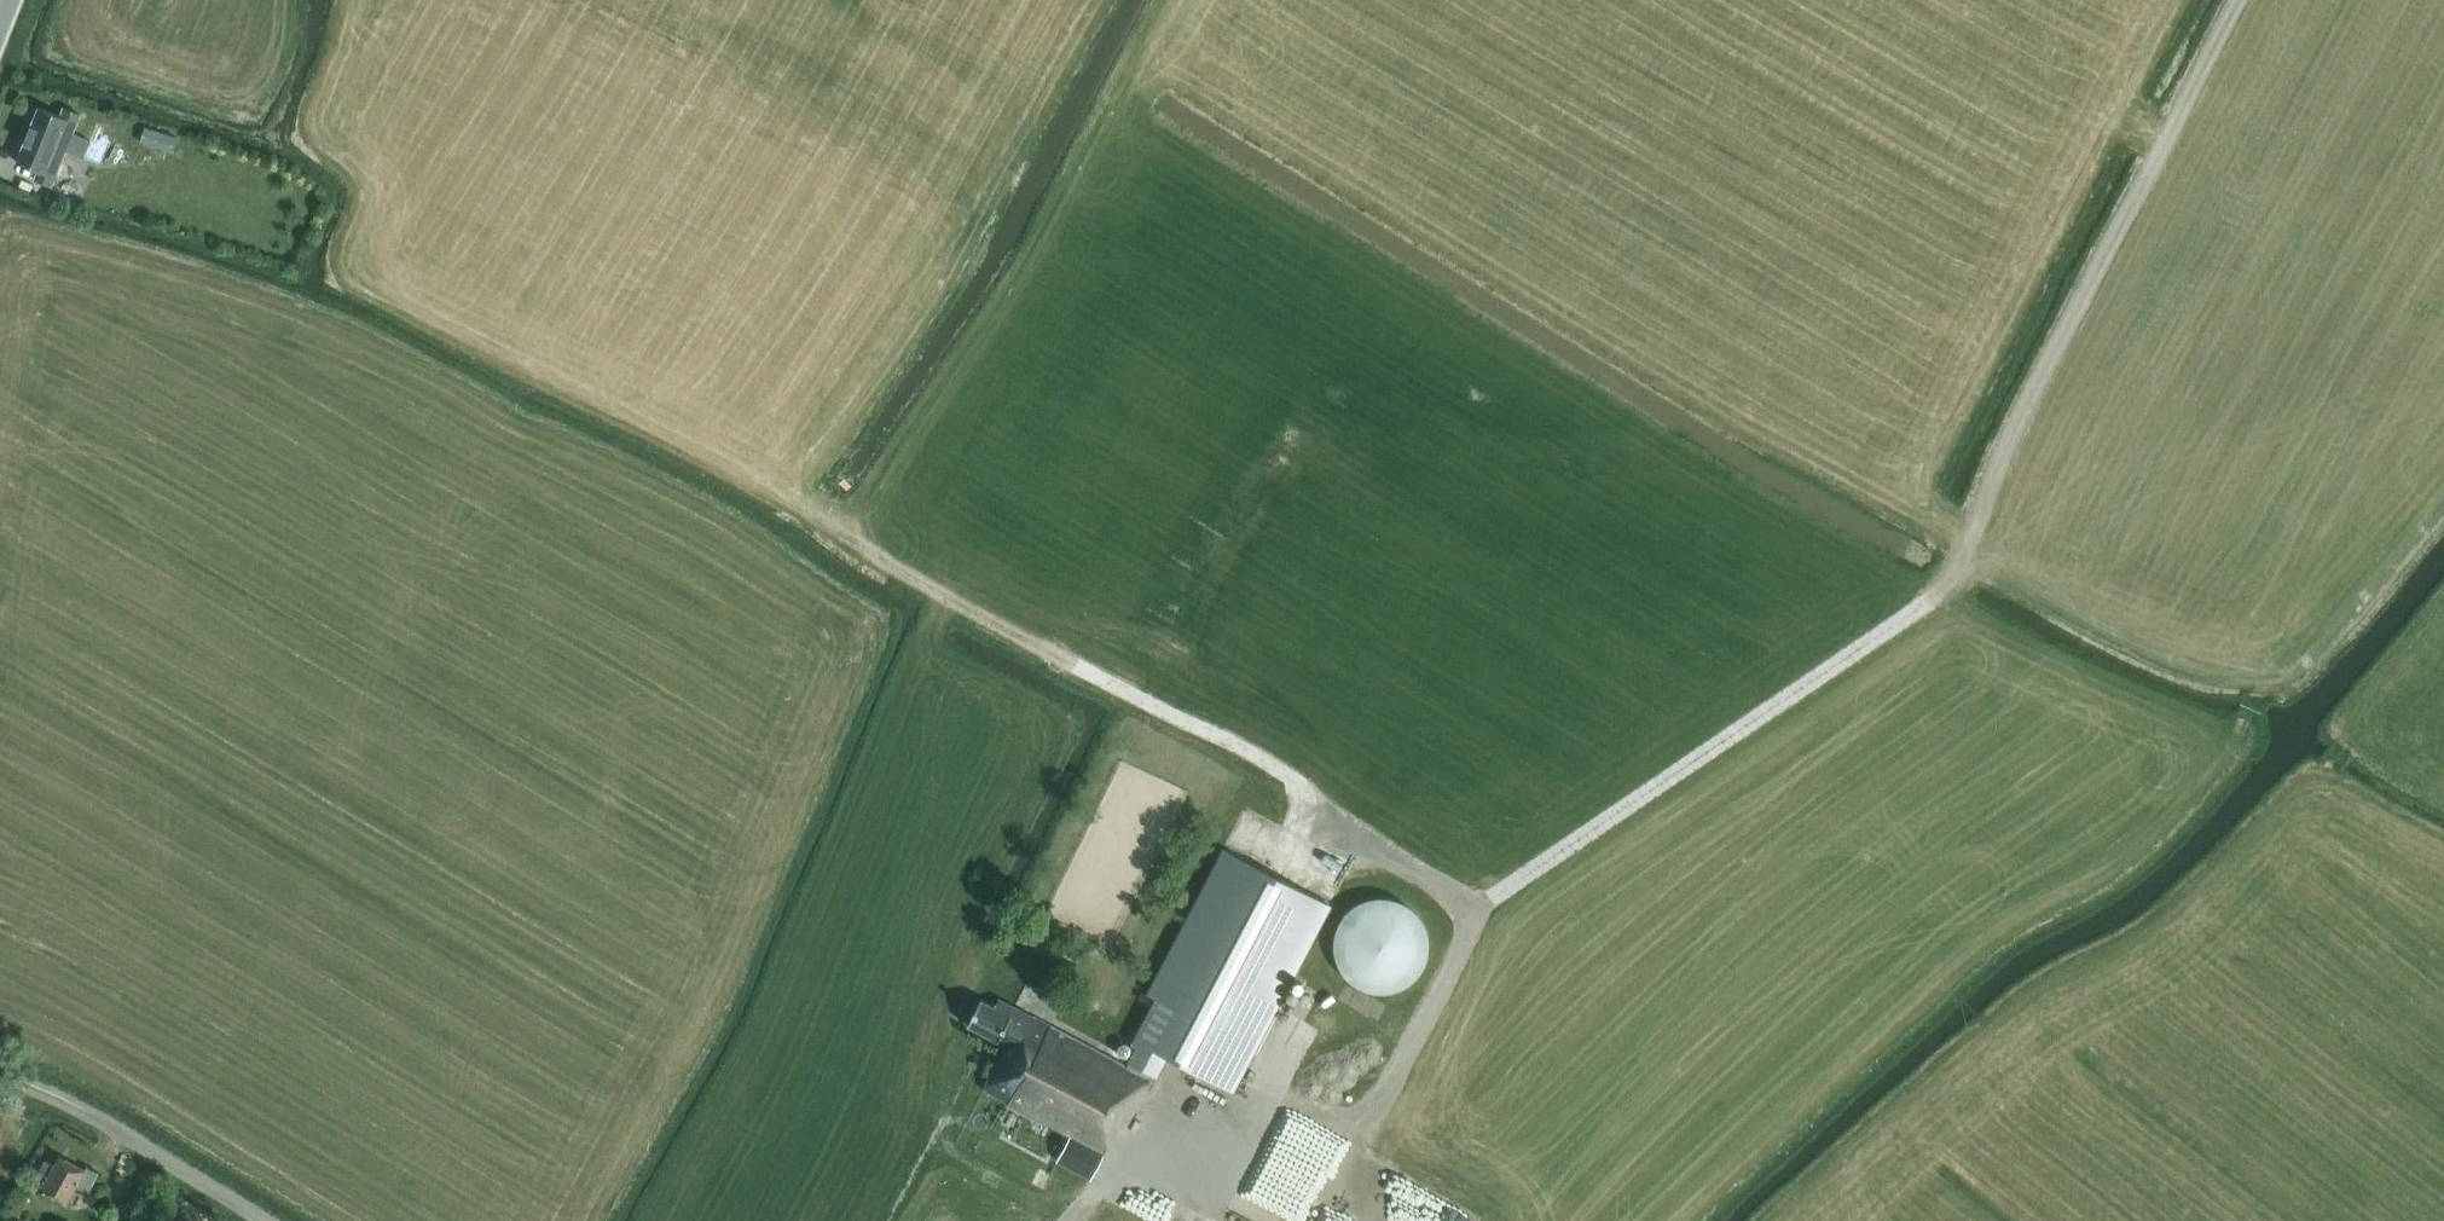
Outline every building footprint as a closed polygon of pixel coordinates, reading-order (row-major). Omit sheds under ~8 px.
[(51,185),(52,182),(58,184),(59,179),(54,177),(65,150),(96,163),(108,133),(95,128),(91,139),(90,139),(72,133),(76,123),(81,125),(83,120),(78,118),(80,114),(64,108),(60,115),(38,107),(17,162),(38,171),(35,179),(51,185)] [(145,127),(141,141),(172,151),(176,137),(145,127)] [(1168,1055),(1235,1090),(1331,906),(1223,849),(1148,993),(1162,1000),(1127,1066),(999,999),(994,1007),(981,1000),(968,1025),(1006,1046),(983,1089),(1070,1134),(1056,1160),(1091,1178),(1116,1131),(1121,1134),(1150,1080),(1154,1082),(1168,1055)] [(1429,952),(1429,943),(1428,934),(1425,926),(1421,918),(1416,911),(1409,906),(1401,901),(1393,899),(1384,897),(1375,898),(1367,900),(1358,903),(1351,908),(1345,914),(1340,921),(1336,930),(1334,938),(1334,947),(1335,956),(1337,964),(1342,972),(1347,979),(1354,984),(1362,989),(1370,992),(1379,993),(1388,992),(1396,991),(1405,987),(1412,982),(1418,976),(1423,969),(1427,961),(1429,952)] [(87,1166),(85,1170),(60,1156),(55,1166),(46,1161),(33,1183),(42,1188),(41,1191),(66,1205),(76,1187),(88,1193),(99,1172),(87,1166)] [(23,1190),(11,1211),(21,1216),(28,1204),(26,1203),(31,1195),(23,1190)]
